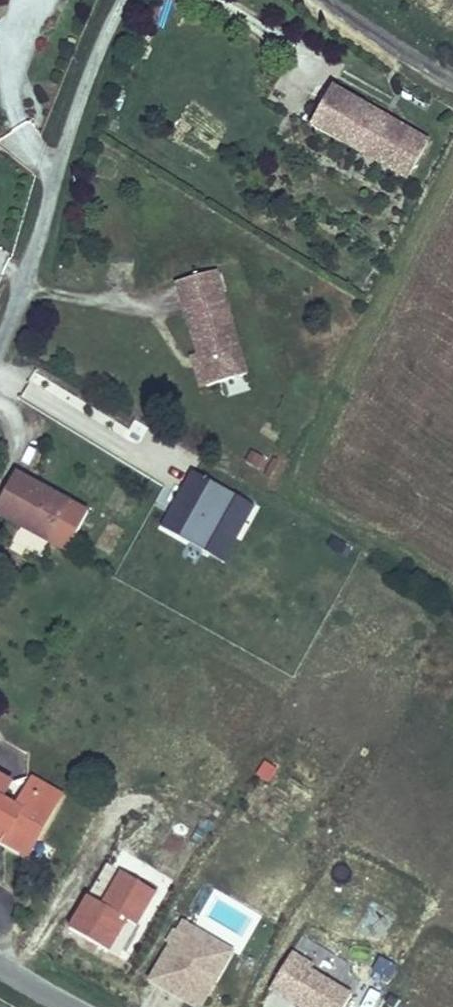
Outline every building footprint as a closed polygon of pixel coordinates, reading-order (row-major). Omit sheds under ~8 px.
[(307,123),(406,172),(426,133),(329,82),(307,123)] [(243,367),(215,263),(181,273),(189,302),(183,303),(195,347),(204,379),(243,367)] [(189,302),(181,273),(175,274),(183,303),(189,302)] [(204,379),(195,347),(187,349),(196,381),(204,379)] [(191,473),(161,532),(227,566),(257,507),(191,473)] [(14,543),(21,533),(53,553),(73,519),(16,488),(0,516),(0,534),(14,543)] [(21,533),(14,543),(47,561),(53,553),(21,533)] [(30,792),(24,801),(56,819),(61,810),(30,792)] [(24,801),(12,823),(0,816),(0,847),(4,849),(0,856),(0,861),(12,868),(25,848),(35,854),(56,819),(24,801)] [(23,874),(35,854),(25,848),(12,868),(23,874)] [(107,910),(139,927),(155,896),(124,879),(107,910)] [(68,944),(116,969),(139,927),(107,910),(91,902),(68,944)] [(157,986),(196,1006),(207,1006),(238,950),(191,925),(157,986)] [(310,976),(312,972),(291,959),(269,996),(288,1006),(347,1006),(351,1000),(310,976)]
